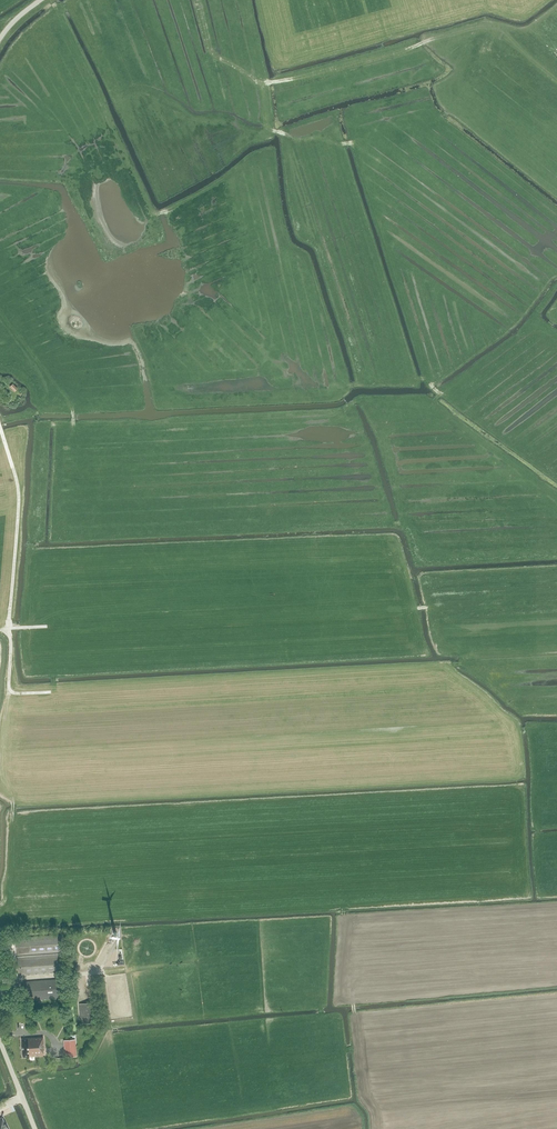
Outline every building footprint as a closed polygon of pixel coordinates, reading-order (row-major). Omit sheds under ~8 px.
[(15,938),(15,942),(6,942),(7,951),(12,950),(13,954),(16,954),(18,976),(63,972),(60,935),(15,938)] [(25,1001),(63,998),(61,979),(24,982),(25,1001)] [(93,1023),(92,1003),(79,1004),(81,1024),(93,1023)] [(44,1050),(45,1050),(44,1037),(23,1039),(25,1057),(28,1057),(28,1056),(32,1056),(32,1057),(44,1056),(44,1050)] [(77,1057),(75,1039),(64,1041),(65,1058),(77,1057)] [(3,1117),(0,1119),(0,1128),(8,1128),(3,1117)]
